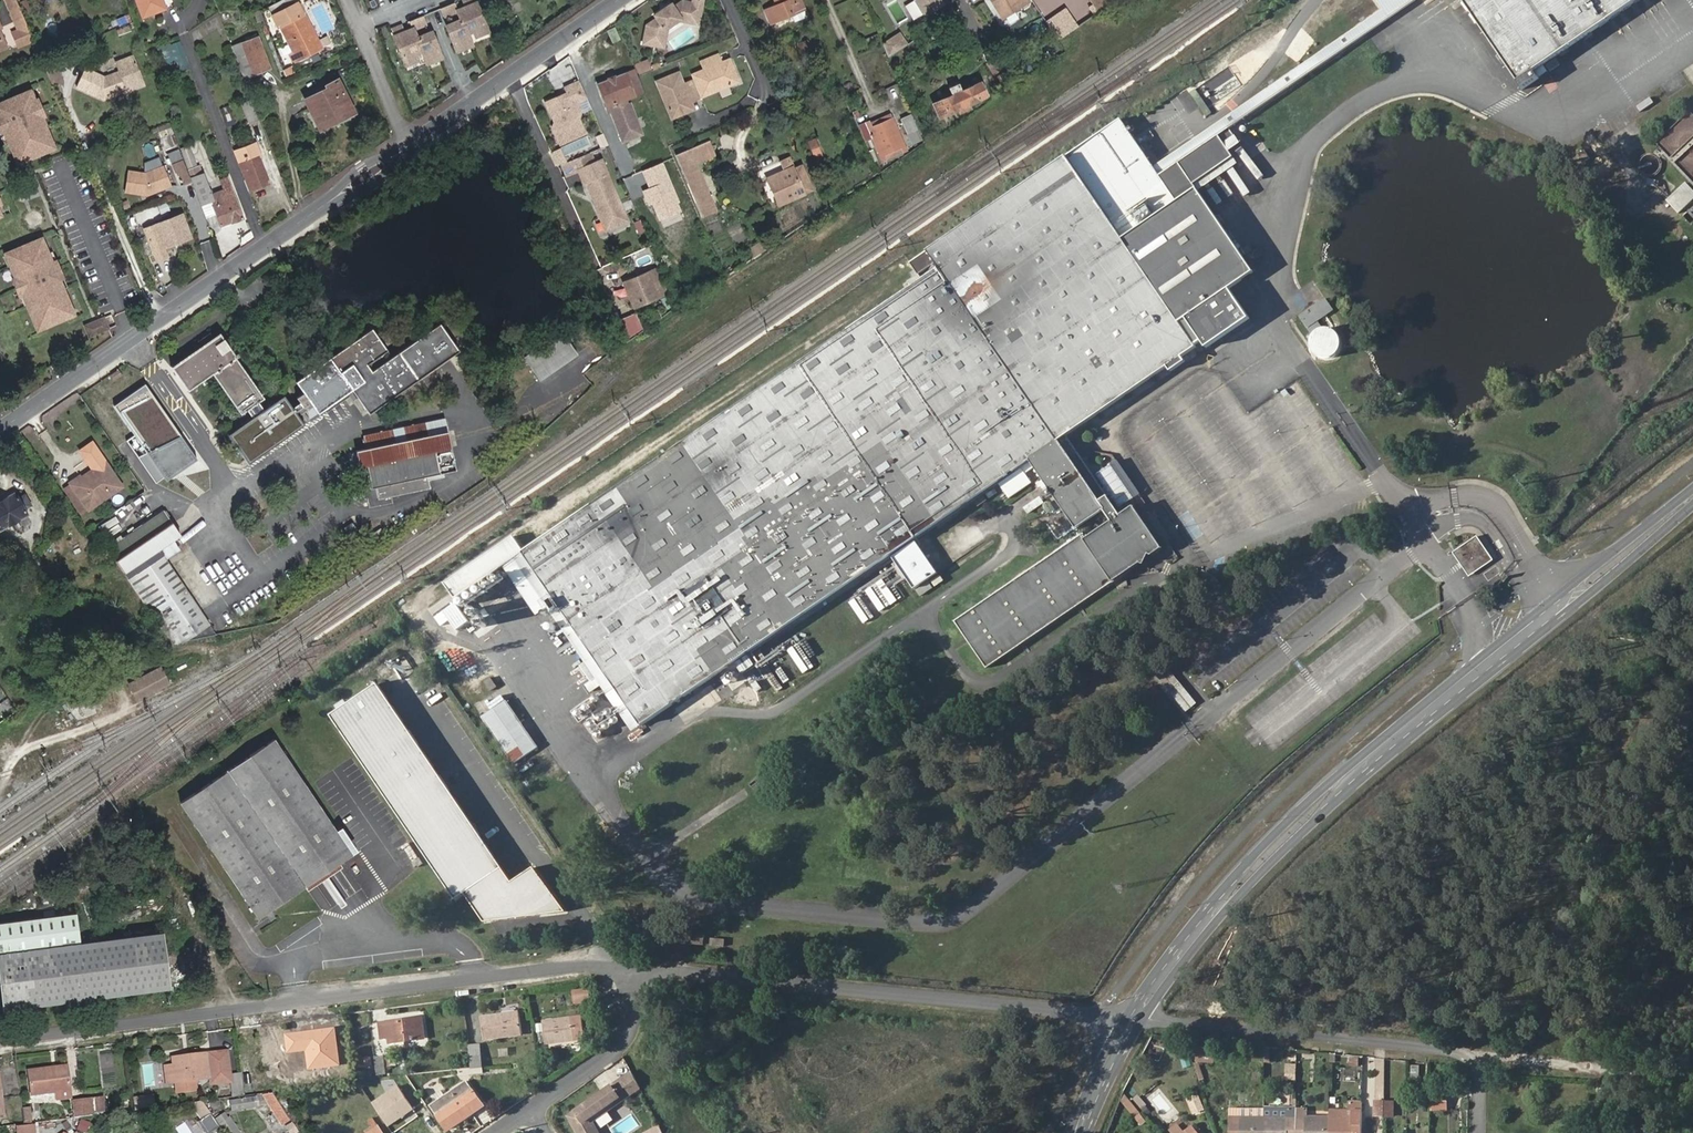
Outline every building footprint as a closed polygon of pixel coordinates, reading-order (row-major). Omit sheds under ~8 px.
[(23,16),(18,3),(17,0),(5,0),(13,20),(23,16)] [(32,13),(27,0),(25,0),(18,3),(23,16),(24,17),(32,13)] [(165,7),(162,0),(136,0),(141,16),(165,7)] [(448,27),(458,53),(473,47),(468,35),(475,32),(477,38),(489,33),(475,0),(468,0),(463,2),(466,9),(459,12),(456,4),(441,10),(445,18),(458,13),(462,22),(448,27)] [(1208,346),(1252,317),(1232,286),(1256,270),(1196,182),(1235,155),(1221,134),(1273,98),(1349,47),(1408,6),(1418,0),(1376,0),(1381,9),(1257,92),(1152,163),(1131,131),(1093,156),(952,252),(937,263),(940,268),(863,321),(770,384),(575,517),(530,548),(523,552),(643,725),(690,692),(798,619),(901,549),(976,497),(1030,461),(1077,528),(1106,508),(1114,520),(1087,539),(1084,534),(958,621),(990,668),(1077,608),(1116,581),(1116,582),(1135,570),(1134,568),(1144,562),(1147,563),(1152,552),(1155,554),(1166,547),(1137,504),(1123,513),(1068,434),(1170,365),(1173,369),(1187,360),(1184,355),(1198,345),(1197,343),(1203,339),(1208,346)] [(697,23),(702,0),(690,0),(690,1),(685,0),(679,0),(672,5),(670,3),(668,3),(652,14),(654,18),(644,25),(645,26),(641,42),(642,43),(656,45),(659,29),(661,29),(678,18),(686,19),(686,21),(697,23)] [(807,15),(800,0),(774,0),(776,5),(764,10),(770,23),(792,13),(795,20),(807,15)] [(909,13),(918,7),(913,0),(910,0),(903,5),(909,13)] [(1031,1),(1031,0),(995,0),(996,2),(996,5),(1005,19),(1018,12),(1015,6),(1021,2),(1023,6),(1031,1)] [(1113,0),(1091,0),(1098,11),(1113,0)] [(1464,3),(1519,82),(1516,84),(1521,93),(1542,79),(1536,70),(1571,46),(1638,0),(1462,0),(1464,3)] [(275,15),(279,25),(302,13),(297,4),(295,4),(275,15)] [(1046,18),(1059,38),(1079,24),(1066,5),(1046,18)] [(256,22),(263,19),(259,10),(252,13),(256,22)] [(297,60),(322,48),(304,12),(302,13),(279,25),(297,60)] [(33,40),(24,17),(23,16),(13,20),(16,27),(19,35),(22,33),(26,43),(33,40)] [(403,27),(392,31),(407,67),(419,62),(416,56),(423,54),(427,66),(443,59),(432,34),(418,40),(414,31),(427,25),(424,17),(410,23),(413,30),(406,33),(403,27)] [(18,47),(26,43),(22,33),(19,35),(16,27),(11,29),(18,47)] [(656,45),(662,47),(665,34),(661,29),(659,29),(656,45)] [(887,57),(905,44),(897,32),(881,44),(887,57)] [(243,78),(270,67),(258,36),(231,46),(243,78)] [(176,62),(185,59),(180,43),(171,47),(176,62)] [(698,60),(702,69),(692,73),(701,96),(737,81),(732,68),(724,71),(720,61),(716,53),(698,60)] [(112,96),(144,85),(134,56),(116,62),(120,72),(105,77),(85,68),(76,86),(101,98),(102,95),(107,93),(112,96)] [(732,68),(727,58),(720,61),(724,71),(732,68)] [(180,72),(190,68),(187,59),(185,59),(176,62),(180,72)] [(627,105),(625,99),(642,92),(632,70),(596,84),(607,112),(610,111),(622,140),(640,133),(629,104),(627,105)] [(689,101),(701,96),(692,73),(690,74),(692,78),(682,82),(677,71),(654,80),(670,118),(681,113),(678,106),(689,101)] [(319,129),(355,112),(338,78),(324,84),(326,88),(304,99),(319,129)] [(578,118),(581,111),(577,102),(587,97),(580,81),(565,88),(566,92),(546,101),(557,127),(554,129),(560,144),(585,134),(578,118)] [(969,107),(968,104),(986,96),(979,81),(959,90),(956,84),(949,87),(951,94),(933,102),(939,118),(956,109),(958,113),(969,107)] [(37,99),(33,89),(27,91),(32,102),(37,99)] [(1205,115),(1211,111),(1196,89),(1190,93),(1205,115)] [(51,140),(46,126),(43,127),(38,118),(44,116),(37,99),(32,102),(27,91),(0,103),(0,131),(1,134),(5,132),(9,142),(15,156),(20,153),(23,161),(49,149),(46,143),(51,140)] [(249,122),(259,118),(251,99),(242,103),(249,122)] [(681,113),(692,108),(689,101),(678,106),(681,113)] [(224,121),(232,118),(229,110),(222,112),(224,121)] [(1690,111),(1654,145),(1655,148),(1658,146),(1661,150),(1660,151),(1659,150),(1658,151),(1657,152),(1656,151),(1653,150),(1650,151),(1648,152),(1646,153),(1644,156),(1643,158),(1642,161),(1642,164),(1643,166),(1645,169),(1647,171),(1649,172),(1652,173),(1655,173),(1657,172),(1660,171),(1662,169),(1663,166),(1664,164),(1664,161),(1664,158),(1663,156),(1662,155),(1664,152),(1692,183),(1692,114),(1690,111)] [(893,117),(891,112),(869,121),(871,127),(893,117)] [(914,130),(917,129),(911,114),(901,118),(907,134),(914,130)] [(46,126),(48,126),(44,116),(38,118),(43,127),(46,126)] [(882,160),(906,149),(893,117),(871,127),(869,121),(860,125),(866,139),(871,137),(882,160)] [(992,207),(928,251),(937,263),(952,252),(1093,156),(1131,131),(1122,118),(1082,146),(992,207)] [(912,144),(918,140),(914,130),(907,134),(912,144)] [(0,134),(5,144),(9,142),(5,132),(1,134),(0,134)] [(49,149),(54,147),(51,140),(46,143),(49,149)] [(248,191),(269,182),(253,142),(246,145),(250,155),(251,159),(241,163),(246,179),(244,180),(248,191)] [(709,142),(676,156),(702,219),(719,212),(699,164),(715,157),(709,142)] [(226,192),(211,198),(199,166),(196,167),(188,146),(181,149),(198,194),(201,204),(212,201),(216,213),(221,226),(243,218),(233,192),(228,178),(222,181),(226,192)] [(183,185),(191,181),(178,150),(167,154),(175,173),(178,171),(183,185)] [(626,224),(628,220),(602,159),(595,162),(590,152),(562,164),(567,175),(579,170),(584,182),(585,181),(593,198),(596,199),(599,205),(596,207),(602,220),(605,221),(609,228),(613,230),(626,224)] [(15,156),(18,163),(23,161),(20,153),(15,156)] [(1590,157),(1586,153),(1580,157),(1584,162),(1590,157)] [(239,160),(241,163),(251,159),(250,155),(239,160)] [(147,161),(145,172),(164,165),(160,156),(147,161)] [(662,163),(641,172),(648,188),(640,191),(647,206),(652,204),(659,220),(682,210),(662,163)] [(777,205),(810,189),(799,164),(791,168),(790,166),(765,178),(777,205)] [(172,186),(164,165),(145,172),(128,169),(125,190),(147,194),(148,191),(152,190),(153,192),(172,186)] [(1686,183),(1668,201),(1678,212),(1692,198),(1692,191),(1686,183)] [(201,204),(206,217),(216,213),(212,201),(201,204)] [(1682,216),(1689,224),(1692,220),(1692,221),(1692,206),(1682,216)] [(153,251),(190,236),(182,214),(145,229),(153,251)] [(72,309),(63,289),(59,279),(63,277),(56,261),(52,263),(48,253),(42,238),(7,253),(8,254),(12,264),(14,268),(18,277),(13,280),(20,296),(25,293),(29,303),(27,304),(35,324),(40,322),(43,327),(69,316),(67,311),(72,309)] [(56,261),(57,261),(52,251),(48,253),(52,263),(56,261)] [(8,266),(12,264),(8,254),(3,256),(8,266)] [(14,268),(9,270),(13,280),(18,277),(14,268)] [(660,295),(657,289),(663,286),(656,268),(623,283),(633,307),(660,295)] [(63,289),(68,286),(64,277),(63,277),(59,279),(63,289)] [(20,296),(24,305),(27,304),(29,303),(25,293),(20,296)] [(1316,319),(1313,315),(1331,303),(1325,293),(1297,312),(1306,326),(1316,319)] [(665,307),(673,304),(668,294),(661,298),(665,307)] [(630,332),(637,329),(632,316),(615,322),(620,336),(630,332)] [(1323,361),(1342,348),(1321,316),(1309,323),(1313,329),(1305,334),(1323,361)] [(90,336),(109,328),(104,317),(85,326),(90,336)] [(372,327),(330,357),(352,388),(353,391),(370,415),(454,357),(460,353),(442,326),(394,359),(373,373),(368,365),(388,351),(372,327)] [(258,400),(263,397),(219,332),(213,337),(209,332),(203,336),(198,340),(201,344),(171,365),(188,389),(212,372),(240,412),(247,408),(258,400)] [(565,332),(524,358),(540,382),(580,355),(565,332)] [(623,343),(632,337),(630,332),(620,336),(623,343)] [(394,359),(388,351),(368,365),(373,373),(394,359)] [(317,412),(352,388),(330,357),(296,381),(304,391),(297,396),(300,401),(304,407),(308,407),(312,405),(317,412)] [(109,374),(113,381),(123,375),(118,368),(109,374)] [(125,440),(154,483),(164,477),(166,481),(179,472),(197,460),(145,384),(114,405),(134,434),(125,440)] [(238,447),(248,462),(305,423),(299,413),(293,406),(284,393),(263,408),(252,415),(227,432),(238,447)] [(247,408),(252,415),(263,408),(258,400),(247,408)] [(304,407),(300,401),(293,406),(299,413),(308,407),(304,407)] [(392,495),(430,487),(428,474),(456,469),(445,417),(364,434),(367,447),(357,449),(360,465),(361,465),(366,464),(371,485),(365,486),(364,486),(366,494),(368,506),(393,501),(392,495)] [(81,476),(80,475),(69,482),(87,509),(121,485),(91,441),(78,451),(91,469),(81,476)] [(1120,457),(1098,469),(1118,505),(1139,494),(1120,457)] [(361,465),(365,486),(371,485),(366,464),(361,465)] [(84,512),(87,509),(69,482),(65,485),(84,512)] [(79,515),(84,512),(65,485),(61,488),(79,515)] [(27,514),(25,508),(31,504),(24,493),(18,496),(15,491),(0,500),(0,529),(27,514)] [(215,634),(216,633),(166,559),(179,549),(172,539),(180,534),(163,510),(109,546),(125,571),(124,572),(172,642),(212,634),(215,634)] [(349,536),(357,531),(351,522),(344,527),(349,536)] [(445,583),(452,594),(520,547),(513,536),(445,583)] [(1493,559),(1477,536),(1453,553),(1470,576),(1493,559)] [(914,589),(937,573),(916,541),(893,557),(914,589)] [(1508,561),(1520,553),(1514,544),(1502,551),(1508,561)] [(452,594),(455,598),(523,552),(520,547),(452,594)] [(876,596),(878,605),(907,597),(903,582),(897,583),(895,575),(864,583),(868,598),(876,596)] [(503,584),(503,583),(503,582),(504,581),(503,580),(503,579),(502,578),(501,578),(500,577),(499,577),(498,577),(497,578),(496,578),(496,579),(495,580),(495,581),(495,582),(495,583),(496,584),(497,585),(498,585),(499,586),(500,586),(501,585),(502,585),(503,584)] [(916,590),(920,596),(932,588),(928,582),(916,590)] [(492,591),(493,591),(494,590),(494,589),(494,588),(494,587),(494,586),(493,585),(492,584),(491,584),(490,584),(489,584),(488,584),(487,585),(486,586),(486,587),(486,588),(486,589),(486,590),(487,591),(488,592),(489,592),(490,592),(492,592),(492,591)] [(485,595),(486,594),(485,593),(485,592),(484,591),(483,590),(482,590),(481,590),(480,590),(479,590),(478,591),(478,592),(477,593),(477,594),(477,595),(478,596),(478,597),(479,597),(480,598),(481,598),(482,598),(483,598),(484,597),(485,597),(485,596),(485,595)] [(477,602),(477,601),(477,600),(477,599),(477,598),(476,597),(475,596),(474,596),(473,596),(472,596),(471,596),(470,597),(469,598),(469,599),(469,600),(469,601),(469,602),(470,603),(470,604),(471,604),(472,604),(473,604),(474,604),(475,604),(476,603),(477,602)] [(468,607),(469,606),(469,605),(469,604),(468,603),(467,603),(467,602),(466,602),(465,601),(463,601),(462,602),(462,603),(461,603),(461,604),(460,605),(460,606),(461,607),(461,608),(462,609),(463,610),(464,610),(465,610),(466,610),(467,609),(468,608),(468,607)] [(1205,673),(1217,674),(1218,656),(1206,655),(1205,673)] [(1169,662),(1156,671),(1185,712),(1198,703),(1169,662)] [(130,683),(139,699),(169,683),(161,666),(130,683)] [(377,684),(331,715),(456,899),(503,867),(377,684)] [(92,704),(104,699),(99,685),(87,690),(92,704)] [(514,763),(538,747),(506,700),(482,716),(514,763)] [(340,862),(352,854),(308,789),(274,739),(180,802),(258,917),(305,886),(340,862)] [(305,886),(308,890),(343,867),(340,862),(305,886)] [(170,988),(163,931),(82,942),(78,912),(0,923),(0,978),(4,1009),(170,988)] [(703,945),(704,935),(690,934),(689,944),(703,945)] [(574,1002),(591,999),(588,989),(572,992),(574,1002)] [(487,1037),(521,1033),(518,1013),(484,1016),(487,1037)] [(574,1034),(586,1032),(584,1016),(543,1022),(546,1043),(575,1039),(574,1034)] [(390,1042),(424,1037),(422,1018),(381,1023),(382,1037),(389,1036),(390,1042)] [(269,1068),(306,1064),(302,1035),(265,1040),(269,1068)] [(481,1044),(470,1045),(473,1067),(483,1066),(481,1044)] [(1196,1062),(1211,1064),(1212,1052),(1197,1050),(1196,1062)] [(243,1073),(230,1075),(227,1055),(224,1052),(189,1057),(189,1059),(173,1062),(173,1066),(175,1083),(210,1078),(210,1080),(214,1084),(231,1082),(233,1097),(246,1095),(243,1073)] [(378,1074),(387,1073),(385,1056),(377,1057),(378,1074)] [(1300,1062),(1287,1061),(1286,1078),(1309,1080),(1311,1057),(1300,1057),(1300,1062)] [(31,1095),(69,1089),(66,1066),(28,1071),(31,1095)] [(165,1067),(167,1084),(175,1083),(173,1066),(165,1067)] [(459,1075),(484,1072),(483,1066),(473,1067),(459,1069),(459,1075)] [(1200,1081),(1205,1079),(1200,1066),(1195,1068),(1200,1081)] [(578,1132),(604,1132),(594,1117),(643,1088),(632,1070),(564,1109),(578,1132)] [(431,1105),(448,1130),(484,1105),(467,1081),(446,1095),(442,1090),(436,1094),(440,1099),(431,1105)] [(372,1101),(390,1126),(415,1108),(397,1083),(372,1101)] [(1444,1089),(1431,1089),(1431,1106),(1444,1106),(1444,1089)] [(279,1126),(288,1120),(270,1095),(259,1097),(279,1126)] [(95,1112),(109,1111),(107,1097),(74,1101),(76,1118),(95,1116),(95,1112)] [(139,1110),(152,1108),(150,1097),(137,1099),(139,1110)] [(228,1111),(255,1107),(254,1098),(227,1101),(228,1111)] [(1363,1106),(1363,1100),(1349,1100),(1349,1110),(1352,1110),(1352,1117),(1329,1116),(1329,1132),(1363,1132),(1363,1106)] [(1136,1118),(1138,1111),(1130,1101),(1125,1105),(1136,1118)] [(25,1120),(41,1118),(39,1105),(24,1107),(25,1120)] [(1296,1110),(1297,1106),(1264,1106),(1264,1108),(1264,1132),(1296,1132),(1296,1110)] [(1374,1106),(1374,1120),(1383,1120),(1383,1106),(1374,1106)] [(1383,1120),(1393,1120),(1393,1106),(1383,1106),(1383,1120)] [(1264,1108),(1241,1108),(1241,1110),(1230,1110),(1230,1132),(1264,1132),(1264,1108)] [(1329,1116),(1305,1116),(1305,1110),(1296,1110),(1296,1132),(1329,1132),(1329,1116)] [(227,1111),(215,1119),(225,1132),(242,1132),(227,1111)] [(1136,1118),(1141,1126),(1147,1121),(1138,1111),(1136,1118)] [(16,1132),(38,1132),(36,1122),(15,1124),(16,1132)] [(296,1131),(291,1123),(285,1126),(290,1132),(293,1132),(296,1131)]
